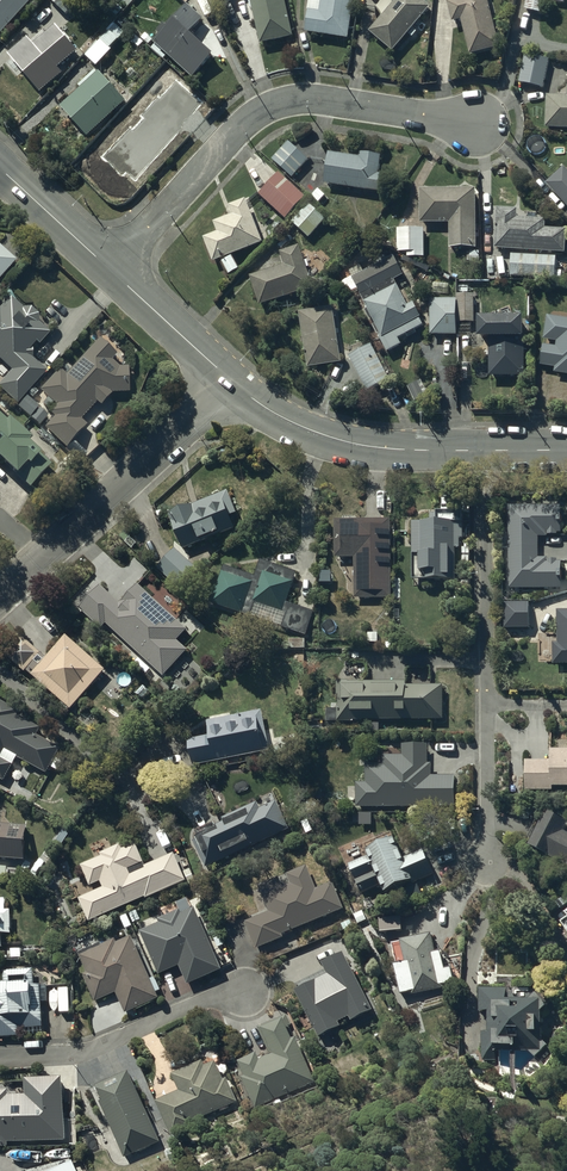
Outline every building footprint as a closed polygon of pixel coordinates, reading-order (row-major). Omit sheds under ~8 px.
[(35,0),(0,0),(0,38),(35,0)] [(68,18),(85,0),(50,0),(68,18)] [(260,46),(292,39),(284,0),(248,0),(251,11),(252,11),(260,46)] [(305,34),(348,40),(354,0),(309,0),(308,12),(305,34)] [(368,33),(392,54),(429,10),(417,0),(382,0),(375,8),(375,9),(375,10),(375,11),(375,12),(375,13),(375,14),(375,15),(375,16),(375,17),(375,18),(375,19),(375,20),(376,20),(376,21),(376,22),(377,23),(368,33)] [(446,4),(452,24),(461,22),(470,56),(500,48),(487,0),(462,0),(446,4)] [(524,11),(542,15),(545,0),(526,0),(524,11)] [(159,36),(153,44),(192,80),(213,57),(190,36),(203,21),(186,6),(167,27),(163,23),(155,32),(159,36)] [(114,24),(85,56),(97,68),(113,52),(111,50),(126,35),(114,24)] [(28,41),(9,57),(41,95),(63,76),(58,71),(78,54),(57,28),(34,48),(28,41)] [(524,55),(518,84),(543,89),(549,61),(524,55)] [(100,74),(61,109),(88,139),(127,104),(100,74)] [(546,97),(545,131),(566,131),(566,89),(566,98),(546,97)] [(288,144),(272,161),(292,180),(308,162),(288,144)] [(359,159),(328,155),(324,187),(382,194),(385,176),(379,176),(381,159),(360,156),(359,159)] [(566,209),(566,173),(564,169),(547,186),(566,209)] [(305,198),(279,174),(258,196),(285,220),(305,198)] [(475,190),(419,191),(419,225),(449,224),(449,250),(476,250),(475,190)] [(217,234),(203,239),(213,264),(262,245),(246,203),(229,209),(232,218),(214,225),(217,234)] [(326,221),(310,205),(291,224),(308,240),(326,221)] [(497,210),(495,250),(565,254),(566,232),(545,231),(545,221),(523,220),(524,217),(518,216),(518,211),(497,210)] [(424,230),(397,230),(397,253),(407,254),(407,259),(424,259),(424,230)] [(284,267),(249,279),(259,308),(312,290),(299,248),(280,254),(284,267)] [(17,263),(0,249),(0,282),(17,263)] [(555,281),(555,279),(561,279),(561,272),(555,272),(557,259),(512,256),(511,279),(555,281)] [(232,258),(221,264),(229,277),(239,271),(232,258)] [(378,337),(387,355),(401,346),(398,340),(424,327),(413,306),(407,309),(394,283),(403,278),(394,258),(351,280),(367,311),(365,312),(369,321),(371,320),(375,327),(372,328),(377,338),(378,337)] [(457,296),(457,301),(431,302),(431,337),(457,337),(457,340),(471,340),(471,324),(474,324),(474,296),(457,296)] [(12,372),(0,385),(0,388),(18,404),(47,373),(33,361),(32,351),(36,345),(39,347),(50,335),(39,325),(39,317),(33,311),(24,311),(9,298),(0,308),(0,362),(12,372)] [(298,314),(307,370),(341,365),(333,309),(298,314)] [(540,367),(555,369),(554,374),(566,376),(566,321),(547,318),(543,341),(556,343),(555,349),(543,347),(540,367)] [(524,321),(478,321),(478,343),(489,343),(489,378),(524,379),(524,340),(524,321)] [(55,419),(46,429),(67,449),(87,428),(81,422),(98,404),(102,408),(114,395),(130,394),(130,369),(120,369),(112,362),(116,356),(101,341),(68,377),(60,371),(40,392),(56,406),(49,414),(55,419)] [(371,347),(349,358),(367,394),(390,382),(371,347)] [(422,381),(407,388),(415,405),(430,398),(422,381)] [(0,413),(0,463),(30,490),(51,468),(30,448),(33,445),(0,413)] [(236,515),(227,494),(187,510),(187,508),(168,515),(183,551),(233,531),(228,519),(236,515)] [(508,509),(509,591),(561,591),(561,561),(538,561),(538,538),(547,538),(547,537),(557,537),(557,534),(561,534),(561,508),(508,509)] [(430,522),(412,522),(412,582),(455,582),(455,549),(460,549),(460,539),(463,539),(462,510),(453,510),(453,514),(430,514),(430,522)] [(334,559),(354,559),(354,600),(390,599),(391,522),(334,522),(334,559)] [(174,550),(157,570),(177,588),(194,568),(174,550)] [(254,578),(223,567),(211,606),(306,637),(313,613),(286,605),(297,574),(260,561),(254,578)] [(553,666),(566,666),(566,612),(557,612),(557,631),(553,631),(553,666)] [(106,672),(66,637),(46,659),(23,639),(7,658),(25,674),(27,672),(71,711),(106,672)] [(349,682),(336,682),(336,696),(337,696),(337,710),(327,710),(327,723),(353,723),(353,721),(442,721),(443,688),(405,687),(405,683),(349,683),(349,682)] [(4,783),(18,758),(47,775),(51,768),(57,771),(63,761),(57,757),(61,750),(37,737),(41,730),(17,717),(20,712),(0,702),(0,780),(4,783)] [(263,713),(207,723),(210,738),(188,742),(193,767),(269,753),(263,713)] [(365,784),(356,784),(356,809),(455,809),(455,778),(431,778),(431,765),(428,765),(428,747),(402,747),(402,757),(383,757),(383,766),(365,766),(365,784)] [(525,762),(525,791),(552,791),(552,787),(566,788),(566,751),(550,751),(550,762),(525,762)] [(193,844),(204,869),(289,830),(277,802),(259,810),(256,804),(222,820),(224,825),(215,829),(217,833),(193,844)] [(528,849),(566,869),(566,835),(563,833),(566,826),(566,824),(564,823),(566,819),(552,811),(549,816),(546,814),(528,849)] [(25,861),(28,828),(0,825),(0,860),(25,861)] [(403,861),(391,835),(364,847),(369,857),(347,866),(360,896),(380,887),(385,899),(433,877),(422,852),(403,861)] [(102,889),(78,900),(89,923),(144,899),(145,901),(186,883),(173,855),(145,867),(135,845),(122,850),(120,846),(112,849),(108,841),(94,848),(99,859),(80,867),(89,888),(100,884),(102,889)] [(269,914),(245,924),(256,950),(283,939),(282,936),(345,909),(334,881),(315,889),(306,868),(286,876),(290,886),(282,889),(278,879),(257,887),(269,914)] [(3,949),(3,937),(12,937),(11,912),(6,912),(6,899),(0,899),(0,949),(3,949)] [(160,924),(139,933),(158,976),(179,968),(187,987),(221,972),(195,909),(180,915),(179,912),(158,921),(160,924)] [(397,967),(394,967),(400,996),(411,994),(412,996),(443,990),(443,987),(454,984),(451,970),(444,971),(441,955),(435,956),(432,937),(392,945),(397,967)] [(87,974),(83,976),(95,1004),(116,995),(125,1015),(159,1001),(156,994),(160,992),(154,978),(150,980),(131,938),(117,944),(115,941),(101,947),(100,945),(79,954),(87,974)] [(24,949),(10,949),(10,960),(24,960),(24,949)] [(372,1013),(343,958),(322,969),(327,979),(323,981),(320,974),(296,986),(299,993),(296,995),(318,1039),(340,1028),(338,1024),(348,1018),(351,1024),(372,1013)] [(0,984),(0,1039),(20,1038),(19,1030),(44,1028),(42,988),(35,988),(34,971),(3,972),(4,984),(0,984)] [(506,990),(479,990),(479,1014),(488,1014),(488,1034),(482,1034),(482,1061),(498,1061),(498,1052),(528,1052),(535,1060),(547,1048),(541,1042),(541,994),(506,994),(506,990)] [(242,1080),(254,1109),(314,1085),(286,1017),(259,1028),(271,1059),(259,1064),(256,1057),(237,1065),(243,1079),(242,1080)] [(172,1077),(179,1092),(156,1103),(172,1137),(195,1126),(194,1123),(236,1103),(226,1080),(223,1081),(212,1058),(172,1077)] [(161,1143),(130,1075),(95,1091),(125,1159),(161,1143)] [(8,1149),(8,1144),(66,1142),(64,1083),(26,1084),(27,1098),(10,1098),(10,1093),(0,1094),(0,1149),(8,1149)]
